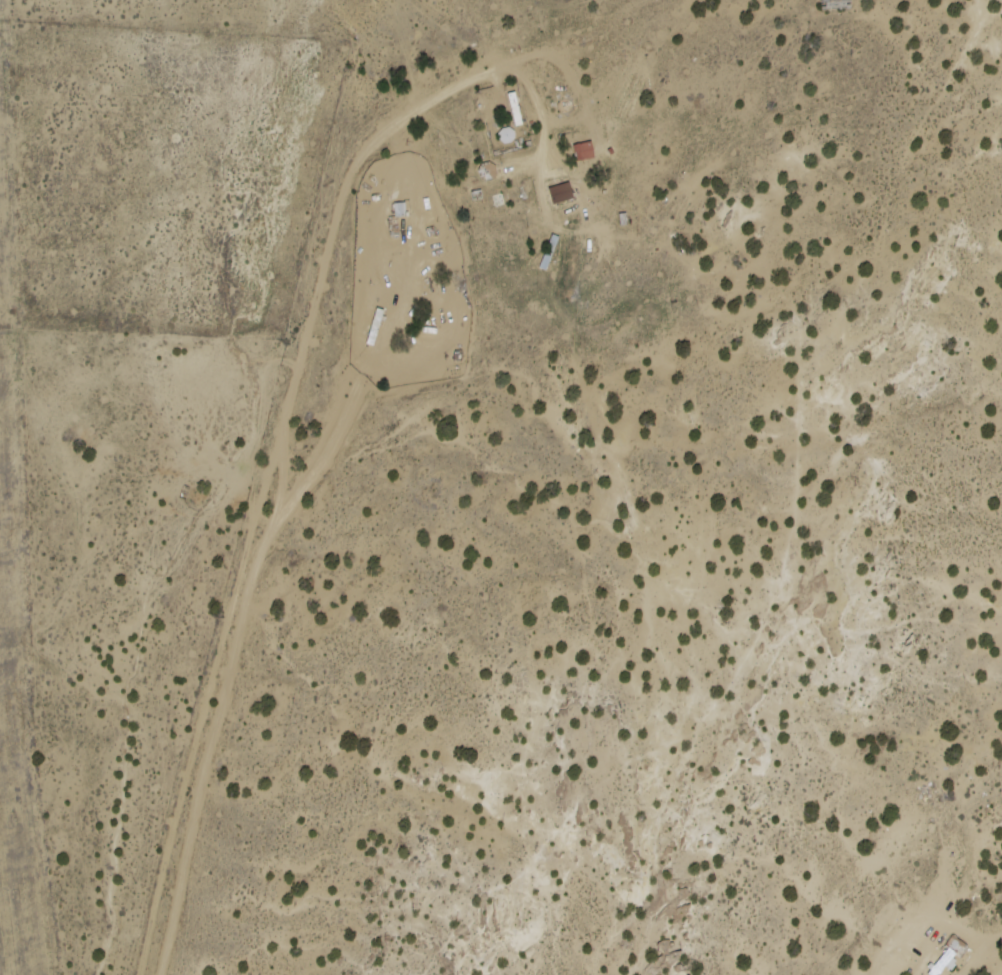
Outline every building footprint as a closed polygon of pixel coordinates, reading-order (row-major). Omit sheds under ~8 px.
[(823,10),(852,10),(852,0),(823,0),(823,10)] [(958,953),(951,948),(939,964),(947,970),(958,953)]
